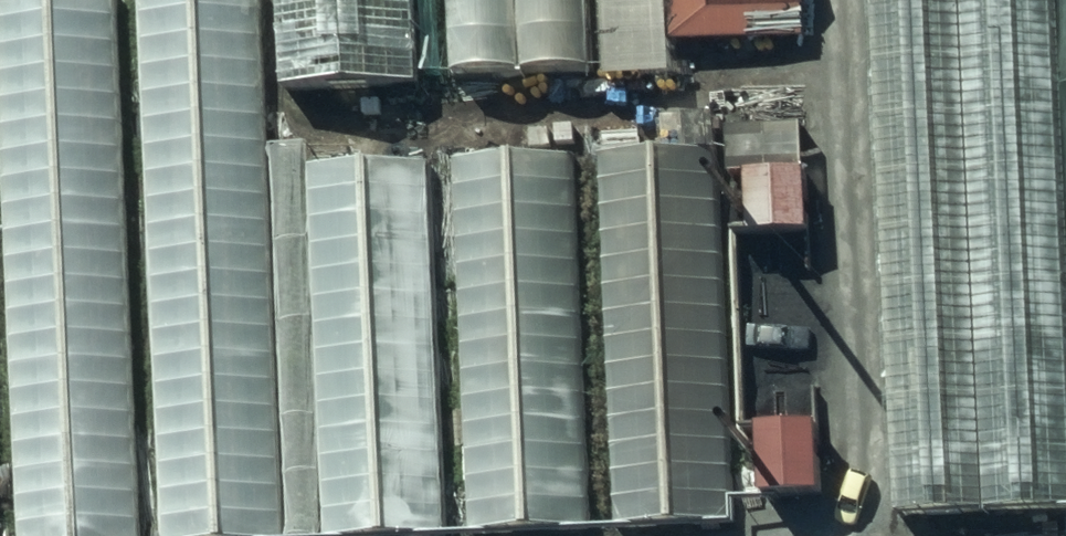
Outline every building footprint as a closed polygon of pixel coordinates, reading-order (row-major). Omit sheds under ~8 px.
[(18,535),(144,535),(119,0),(0,0),(0,144),(18,535)] [(163,535),(287,535),(262,0),(138,0),(163,535)] [(279,79),(416,74),(413,0),(276,0),(279,79)] [(446,70),(592,63),(589,0),(443,0),(446,70)] [(674,71),(670,0),(600,0),(604,75),(674,71)] [(673,40),(790,34),(790,27),(805,27),(804,0),(672,0),(673,40)] [(895,501),(1065,494),(1065,289),(1054,0),(874,0),(895,501)] [(803,120),(730,122),(731,166),(751,166),(753,227),(812,225),(810,162),(805,162),(803,120)] [(721,147),(600,151),(613,526),(734,521),(721,147)] [(582,151),(457,155),(468,525),(594,521),(582,151)] [(307,165),(319,535),(445,535),(434,161),(307,165)] [(823,417),(762,418),(764,489),(825,488),(823,417)]
